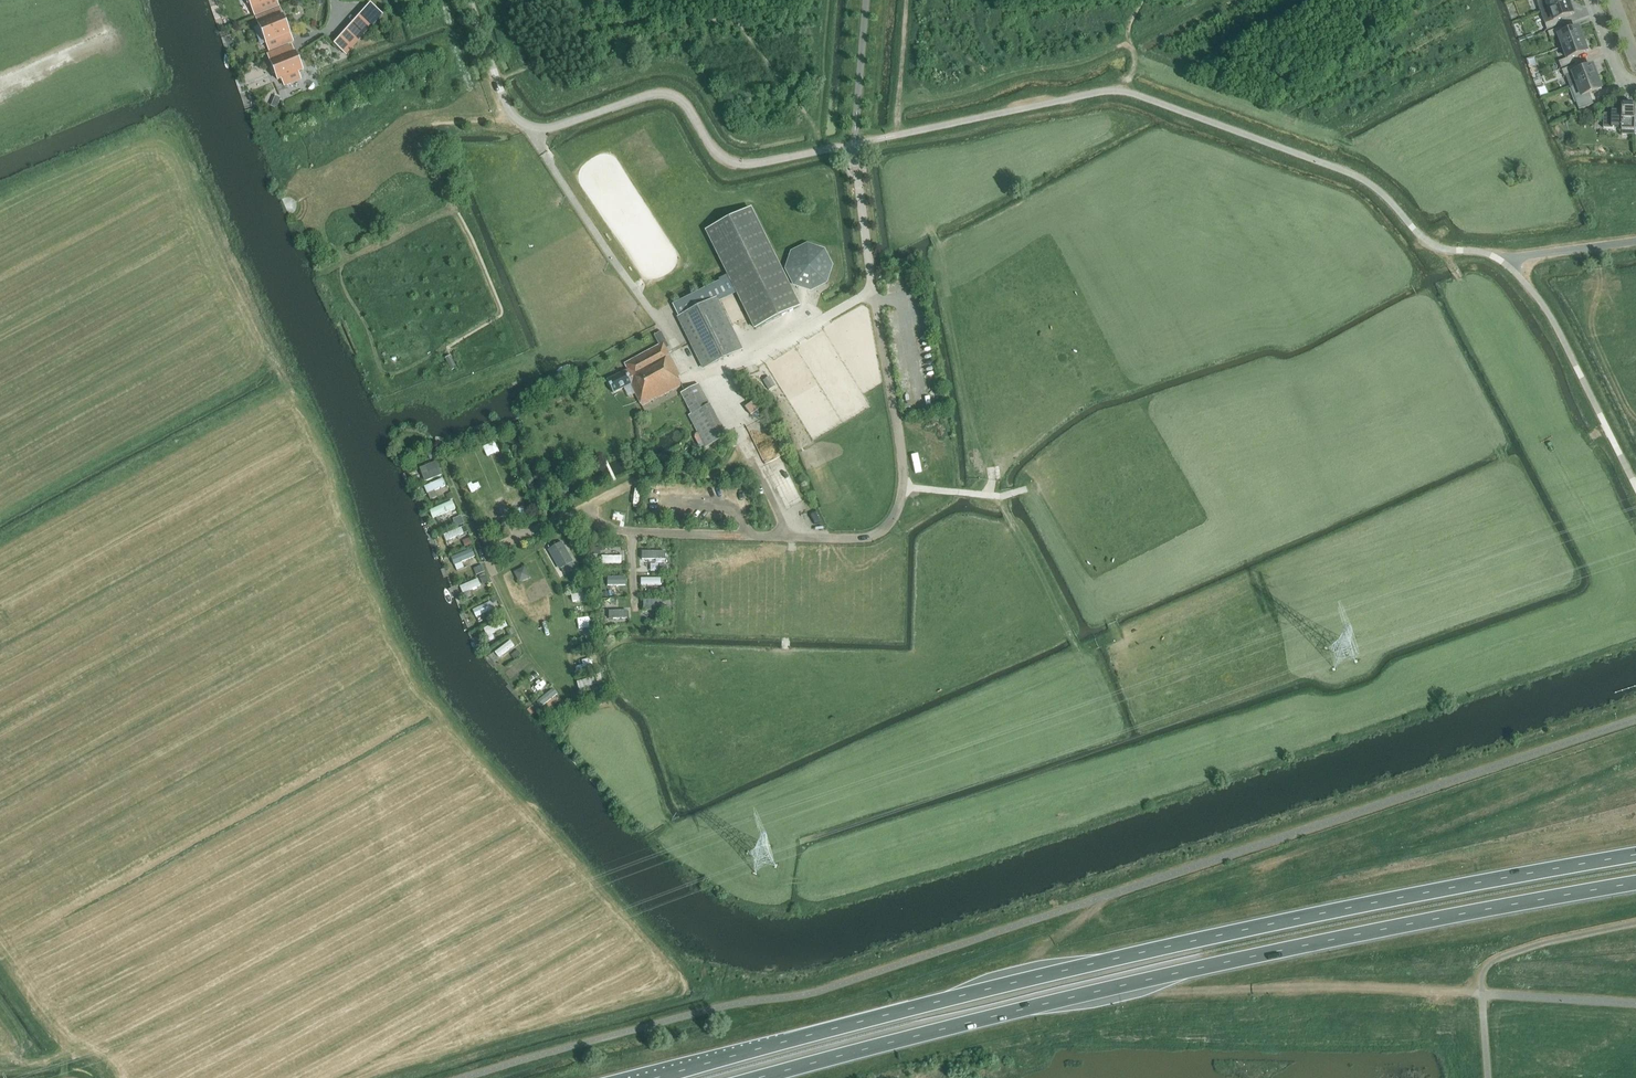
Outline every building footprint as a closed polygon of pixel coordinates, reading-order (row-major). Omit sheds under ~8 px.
[(249,1),(251,8),(258,5),(261,13),(278,6),(276,0),(248,0),(249,1)] [(1569,2),(1568,0),(1536,0),(1541,12),(1569,2)] [(1573,14),(1569,2),(1541,12),(1547,30),(1561,25),(1559,19),(1573,14)] [(366,12),(376,22),(382,15),(372,5),(366,12)] [(280,9),(256,19),(269,51),(293,41),(280,9)] [(376,22),(366,12),(360,19),(370,28),(376,22)] [(370,28),(360,19),(354,25),(364,35),(370,28)] [(364,35),(354,25),(348,32),(358,42),(364,35)] [(1559,35),(1563,47),(1583,40),(1579,28),(1564,33),(1561,27),(1548,32),(1550,39),(1559,35)] [(342,39),(352,48),(358,42),(348,32),(342,39)] [(352,48),(342,39),(336,46),(346,55),(352,48)] [(1583,40),(1563,47),(1568,58),(1559,62),(1561,68),(1575,63),(1572,57),(1587,51),(1583,40)] [(301,79),(298,72),(303,70),(296,53),(294,53),(291,46),(288,47),(268,55),(277,80),(281,78),(284,86),(301,79)] [(1575,65),(1562,70),(1564,77),(1566,76),(1570,87),(1578,85),(1597,77),(1593,66),(1578,71),(1575,65)] [(1602,89),(1597,77),(1578,85),(1570,87),(1579,110),(1594,104),(1590,94),(1602,89)] [(1603,114),(1602,128),(1612,128),(1622,128),(1622,130),(1622,135),(1635,135),(1635,131),(1635,105),(1622,104),(1622,112),(1612,112),(1612,114),(1603,114)] [(1594,107),(1583,111),(1585,118),(1597,114),(1594,107)] [(742,351),(717,302),(737,292),(755,329),(799,307),(750,208),(706,230),(728,274),(715,280),(716,282),(670,305),(676,317),(678,316),(704,369),(742,351)] [(790,252),(785,270),(794,286),(812,292),(829,283),(834,265),(825,248),(807,243),(790,252)] [(641,406),(681,385),(677,376),(679,375),(666,349),(669,347),(661,332),(658,333),(654,335),(659,345),(624,364),(628,370),(606,381),(613,393),(630,384),(641,406)] [(448,361),(449,364),(455,361),(452,355),(446,358),(448,361)] [(458,368),(455,361),(449,364),(452,371),(458,368)] [(762,381),(768,391),(775,386),(769,377),(762,381)] [(709,406),(698,384),(681,393),(691,414),(688,415),(705,448),(725,438),(709,405),(709,406)] [(752,401),(745,407),(751,414),(758,409),(752,401)] [(433,463),(416,470),(422,483),(436,477),(438,481),(421,488),(423,495),(445,486),(441,475),(439,476),(433,463)] [(788,470),(773,477),(787,505),(802,497),(788,470)] [(457,501),(433,511),(437,519),(460,510),(457,501)] [(461,518),(453,521),(456,527),(464,524),(461,518)] [(584,530),(581,536),(589,539),(592,534),(584,530)] [(463,541),(467,549),(472,546),(469,538),(463,541)] [(573,562),(562,542),(547,550),(559,570),(561,569),(573,562)] [(452,558),(455,566),(476,557),(473,549),(452,558)] [(667,561),(667,552),(644,551),(644,560),(667,561)] [(602,555),(602,564),(623,564),(623,556),(602,555)] [(573,562),(561,569),(563,574),(576,566),(573,562)] [(513,571),(518,584),(532,578),(526,565),(513,571)] [(482,566),(474,569),(476,575),(484,572),(482,566)] [(627,586),(627,576),(608,577),(608,587),(627,586)] [(487,577),(481,580),(483,586),(489,583),(487,577)] [(472,597),(471,590),(482,588),(480,580),(461,585),(465,599),(472,597)] [(618,596),(618,588),(609,588),(609,596),(618,596)] [(572,595),(573,601),(589,600),(588,593),(572,595)] [(644,609),(664,609),(664,601),(645,600),(644,609)] [(489,602),(472,610),(475,617),(493,608),(489,602)] [(610,611),(610,620),(629,619),(629,611),(610,611)] [(488,637),(509,627),(505,619),(484,629),(488,637)] [(511,641),(496,652),(500,658),(516,646),(511,641)] [(526,658),(510,669),(514,675),(530,665),(526,658)] [(539,672),(522,685),(527,691),(543,678),(539,672)] [(580,691),(605,685),(602,675),(577,681),(580,691)] [(556,690),(538,699),(543,710),(561,701),(556,690)] [(607,702),(604,694),(597,697),(600,705),(607,702)]
